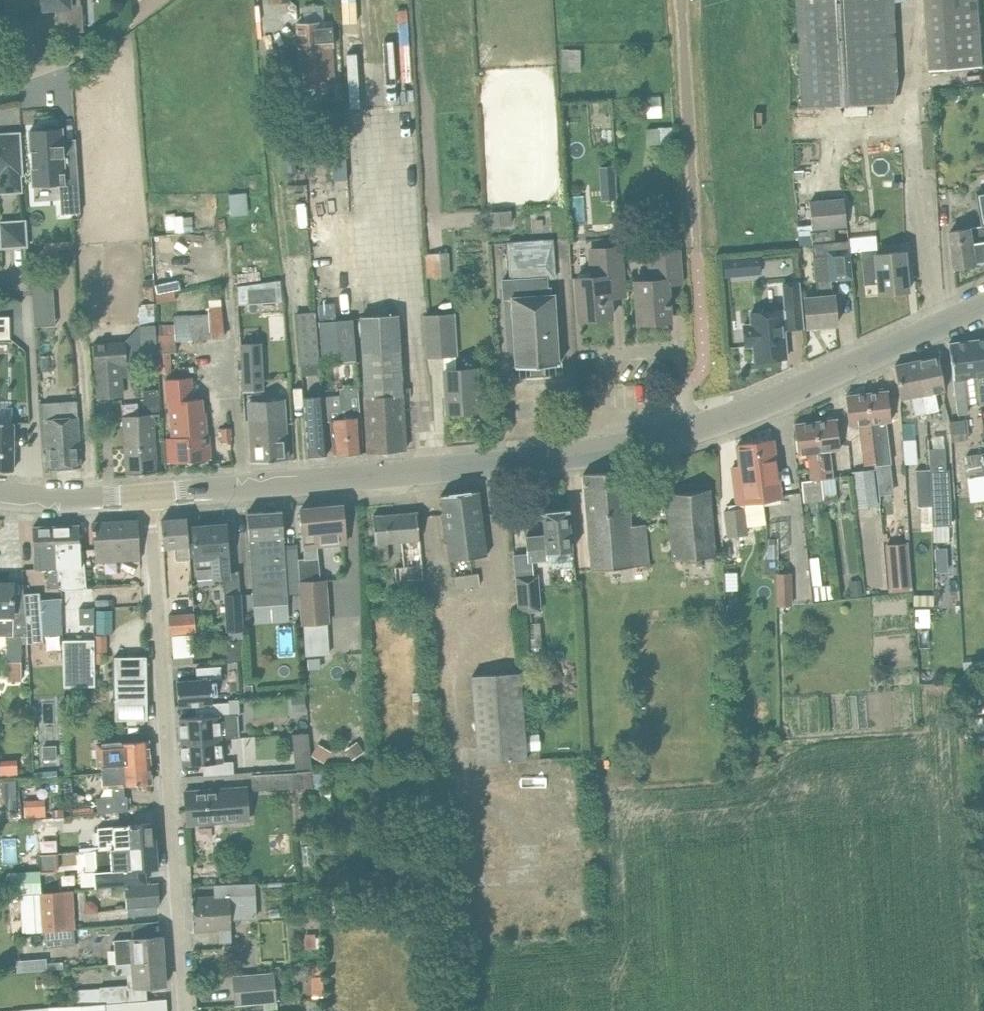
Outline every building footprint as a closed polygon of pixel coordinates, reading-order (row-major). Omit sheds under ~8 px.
[(83,11),(82,4),(81,4),(81,0),(5,0),(6,10),(31,8),(31,7),(42,6),(42,9),(45,9),(45,5),(56,4),(58,33),(84,31),(83,11)] [(802,107),(894,102),(889,0),(797,0),(802,107)] [(933,69),(983,66),(983,31),(982,0),(929,0),(933,69)] [(304,86),(324,85),(330,85),(329,46),(331,46),(329,21),(297,23),(300,71),(303,71),(304,86)] [(580,70),(580,47),(563,47),(563,70),(580,70)] [(29,130),(33,185),(59,184),(61,214),(80,212),(76,152),(63,152),(61,127),(57,128),(57,123),(42,124),(42,129),(29,130)] [(673,127),(647,129),(647,145),(674,143),(673,127)] [(19,173),(20,173),(18,134),(0,135),(0,191),(20,190),(19,173)] [(344,144),(330,145),(333,181),(347,180),(344,144)] [(600,183),(616,182),(615,166),(599,167),(600,183)] [(953,249),(956,269),(983,264),(983,190),(978,191),(983,225),(972,227),(950,230),(953,249)] [(231,216),(249,214),(246,192),(229,194),(231,216)] [(846,225),(844,199),(809,202),(812,228),(846,225)] [(60,242),(58,210),(32,211),(34,243),(60,242)] [(24,222),(1,223),(2,246),(25,244),(24,222)] [(818,296),(805,297),(806,307),(807,327),(837,324),(834,294),(832,295),(831,280),(851,278),(850,258),(848,240),(834,241),(833,229),(811,231),(812,243),(815,280),(816,280),(818,296)] [(651,280),(635,281),(637,303),(638,323),(670,320),(667,284),(681,282),(681,284),(682,283),(682,282),(680,262),(679,250),(680,249),(679,233),(667,234),(669,250),(649,252),(651,280)] [(555,277),(552,239),(508,242),(510,279),(503,279),(504,298),(511,297),(515,367),(530,366),(531,376),(545,375),(545,365),(559,364),(555,293),(551,294),(550,287),(547,288),(547,278),(555,277)] [(620,246),(610,247),(590,249),(592,277),(576,278),(579,320),(611,317),(608,281),(623,280),(621,260),(620,246)] [(876,249),(861,251),(864,285),(878,283),(879,294),(908,291),(904,251),(877,253),(876,249)] [(435,275),(448,275),(446,253),(433,254),(435,275)] [(736,259),(723,260),(724,276),(737,275),(736,259)] [(155,272),(155,291),(165,290),(164,272),(155,272)] [(51,277),(31,278),(33,302),(53,301),(51,277)] [(786,309),(751,313),(752,324),(744,325),(746,346),(753,346),(755,360),(787,357),(784,329),(802,327),(798,283),(783,284),(786,309)] [(248,284),(238,286),(239,305),(249,304),(248,284)] [(157,303),(176,299),(174,292),(155,296),(157,303)] [(210,313),(174,316),(175,324),(176,324),(176,340),(225,336),(223,311),(222,298),(209,299),(210,312),(210,313)] [(334,303),(320,304),(321,319),(335,318),(334,303)] [(319,364),(314,311),(296,313),(301,365),(319,364)] [(424,316),(426,336),(427,356),(443,355),(447,412),(479,410),(478,400),(479,400),(479,395),(476,376),(463,377),(462,369),(456,369),(455,354),(456,354),(453,314),(424,316)] [(398,315),(360,317),(362,341),(365,397),(364,397),(367,432),(368,452),(405,449),(404,429),(399,339),(398,315)] [(330,419),(331,435),(333,455),(363,452),(361,432),(361,416),(360,416),(355,359),(356,358),(353,319),(319,321),(322,362),(337,361),(342,418),(330,419)] [(156,325),(158,360),(159,368),(170,368),(170,349),(176,349),(176,340),(176,324),(175,324),(156,325)] [(973,340),(977,375),(978,383),(981,404),(983,404),(983,338),(973,340)] [(977,375),(973,340),(949,343),(957,409),(967,407),(963,377),(977,375),(978,383),(977,375)] [(121,395),(119,363),(129,363),(128,343),(94,345),(97,396),(121,395)] [(262,345),(241,346),(243,390),(264,389),(262,345)] [(917,360),(926,412),(938,410),(935,392),(944,390),(943,375),(939,356),(917,360)] [(926,412),(917,360),(895,365),(898,384),(901,398),(911,396),(915,415),(926,412)] [(168,463),(211,459),(209,434),(207,434),(205,412),(203,412),(201,398),(192,398),(191,376),(165,379),(167,402),(169,402),(172,437),(166,438),(168,463)] [(70,452),(80,451),(78,416),(64,417),(63,401),(57,401),(56,391),(54,391),(54,387),(43,388),(43,402),(46,447),(70,446),(70,452)] [(122,416),(125,454),(126,474),(157,472),(156,452),(153,415),(160,415),(159,388),(143,390),(145,414),(122,416)] [(888,390),(867,393),(875,464),(890,462),(886,421),(891,420),(888,390)] [(875,464),(867,393),(846,395),(848,415),(849,425),(859,424),(862,452),(863,452),(865,465),(875,464)] [(325,436),(321,396),(304,397),(309,457),(326,456),(325,436)] [(251,420),(252,442),(253,462),(287,460),(283,400),(266,401),(267,418),(251,419),(251,420)] [(836,419),(815,421),(822,479),(833,478),(830,450),(840,449),(839,438),(836,419)] [(822,479),(815,421),(794,423),(797,443),(798,453),(808,452),(811,479),(802,481),(803,501),(812,500),(824,499),(822,479)] [(967,438),(965,421),(951,422),(953,440),(967,438)] [(13,470),(13,422),(0,422),(0,470),(13,470)] [(223,440),(231,439),(230,427),(222,427),(223,440)] [(903,439),(906,463),(918,462),(916,438),(903,439)] [(755,442),(763,500),(781,497),(776,460),(773,440),(755,442)] [(763,500),(755,442),(737,445),(740,466),(732,466),(734,477),(737,503),(744,503),(763,500)] [(70,446),(46,447),(48,469),(81,466),(80,451),(70,452),(70,446)] [(929,450),(930,468),(933,526),(952,525),(948,449),(929,450)] [(983,455),(968,458),(974,500),(983,499),(983,460),(983,455)] [(892,476),(890,462),(875,464),(876,478),(892,476)] [(916,469),(918,506),(909,506),(910,531),(933,530),(933,526),(930,468),(916,469)] [(857,507),(877,505),(873,469),(852,471),(857,507)] [(630,525),(625,470),(583,474),(592,569),(648,564),(647,543),(645,524),(630,525)] [(716,556),(712,508),(710,489),(667,493),(669,513),(672,560),(716,556)] [(487,555),(481,510),(479,490),(441,495),(449,560),(487,555)] [(828,536),(824,499),(812,500),(816,537),(828,536)] [(344,524),(343,504),(301,508),(303,528),(305,558),(318,557),(317,545),(346,542),(344,524)] [(574,568),(572,550),(571,529),(569,509),(542,512),(544,534),(526,536),(528,555),(529,561),(548,559),(549,571),(574,568)] [(729,535),(730,535),(747,532),(743,509),(725,511),(729,535)] [(284,536),(284,530),(282,510),(247,512),(249,532),(249,538),(249,542),(254,605),(288,603),(288,594),(285,560),(284,536)] [(370,512),(371,543),(396,542),(397,579),(422,578),(420,511),(370,512)] [(189,545),(189,538),(187,518),(161,520),(164,547),(175,546),(175,558),(189,557),(189,545)] [(105,561),(120,560),(140,559),(138,519),(93,522),(95,554),(105,553),(105,561)] [(216,525),(193,527),(195,557),(196,569),(197,579),(213,577),(224,576),(228,576),(228,570),(227,554),(228,554),(226,540),(226,538),(225,524),(224,524),(223,522),(215,523),(216,525)] [(57,580),(59,580),(73,579),(73,559),(63,559),(63,552),(80,552),(80,544),(79,524),(54,525),(57,580)] [(57,580),(54,525),(33,526),(35,569),(48,568),(48,580),(50,580),(50,588),(59,587),(59,580),(57,580)] [(778,537),(765,537),(766,571),(779,570),(778,537)] [(911,589),(909,544),(888,545),(891,590),(911,589)] [(820,557),(809,558),(812,591),(816,591),(817,599),(837,597),(836,584),(823,585),(820,557)] [(298,559),(285,560),(288,594),(300,593),(300,582),(298,561),(298,559)] [(303,626),(329,624),(326,580),(321,581),(319,560),(298,561),(300,582),(300,593),(303,626)] [(793,571),(778,572),(779,604),(794,604),(793,571)] [(521,610),(542,608),(539,574),(518,576),(521,610)] [(850,596),(862,594),(860,579),(849,581),(850,596)] [(13,594),(13,582),(0,582),(0,635),(6,635),(21,635),(27,635),(25,594),(13,594)] [(62,598),(61,587),(60,587),(52,587),(52,598),(60,598),(62,598)] [(25,594),(27,635),(28,643),(42,642),(39,593),(25,594)] [(241,594),(225,595),(227,631),(243,630),(241,594)] [(916,605),(936,605),(936,594),(916,594),(916,605)] [(80,623),(94,623),(94,608),(79,608),(80,623)] [(190,632),(196,631),(195,613),(168,615),(170,633),(190,632)] [(105,634),(95,635),(96,651),(106,651),(105,634)] [(21,661),(21,635),(6,635),(7,661),(7,679),(22,679),(21,661)] [(231,640),(225,646),(225,659),(239,659),(239,648),(241,648),(241,639),(231,640)] [(94,640),(62,641),(63,687),(95,686),(94,640)] [(116,656),(114,656),(115,677),(116,720),(128,720),(148,719),(146,656),(126,656),(116,656)] [(197,679),(177,681),(179,706),(218,703),(229,702),(213,703),(211,679),(222,678),(221,666),(196,667),(197,679)] [(528,757),(521,672),(477,675),(484,760),(528,757)] [(253,685),(245,685),(245,693),(253,693),(253,685)] [(292,697),(293,712),(307,711),(306,696),(292,697)] [(239,699),(229,699),(229,702),(230,714),(236,714),(240,714),(239,699)] [(181,741),(221,738),(220,715),(230,714),(229,702),(218,703),(219,715),(180,718),(181,741)] [(183,765),(203,763),(204,775),(234,773),(233,761),(223,761),(221,738),(181,741),(183,765)] [(113,741),(97,743),(97,747),(98,766),(101,765),(150,761),(149,740),(123,742),(120,742),(120,743),(113,744),(113,741)] [(366,752),(359,742),(346,750),(354,760),(366,752)] [(319,745),(313,755),(323,761),(329,751),(319,745)] [(56,746),(43,746),(43,759),(56,758),(56,746)] [(310,755),(295,756),(296,769),(311,768),(310,755)] [(150,761),(101,765),(102,778),(103,786),(123,785),(132,784),(152,783),(150,761)] [(253,775),(253,791),(307,789),(306,772),(253,775)] [(16,779),(2,779),(3,794),(10,808),(17,808),(16,779)] [(185,791),(187,825),(249,820),(248,794),(223,796),(222,788),(185,791)] [(129,795),(99,797),(100,812),(130,810),(129,795)] [(44,816),(43,799),(24,800),(24,816),(44,816)] [(52,809),(52,817),(64,816),(63,808),(52,809)] [(99,849),(156,844),(154,822),(134,823),(129,824),(97,827),(99,849)] [(156,844),(99,849),(95,849),(97,871),(95,872),(95,871),(94,871),(96,887),(96,886),(145,882),(145,883),(146,883),(144,868),(157,867),(156,844)] [(40,854),(37,854),(38,870),(40,870),(40,873),(54,873),(57,868),(56,853),(40,854)] [(8,872),(10,894),(42,892),(40,873),(40,870),(38,870),(8,872)] [(146,884),(125,885),(127,907),(140,906),(160,904),(158,883),(146,884)] [(212,896),(192,897),(193,931),(219,930),(219,942),(232,942),(231,920),(255,918),(253,883),(215,885),(215,896),(212,896)] [(42,892),(44,931),(73,928),(69,890),(42,892)] [(42,892),(10,894),(12,933),(44,931),(42,892)] [(92,900),(84,900),(85,913),(98,912),(98,905),(92,900)] [(74,929),(44,931),(45,947),(75,944),(74,929)] [(133,962),(164,960),(162,936),(142,937),(131,938),(115,939),(116,963),(133,962)] [(165,984),(164,960),(133,962),(134,986),(145,985),(165,984)] [(46,962),(47,969),(63,968),(62,961),(46,962)] [(322,963),(314,963),(315,973),(323,973),(322,963)] [(277,1004),(274,974),(233,977),(235,1007),(277,1004)] [(129,985),(99,987),(77,988),(78,1004),(131,1000),(129,985)] [(166,998),(147,1000),(104,1003),(105,1010),(168,1010),(166,998)] [(104,1003),(80,1005),(50,1007),(50,1010),(105,1010),(104,1003)]
